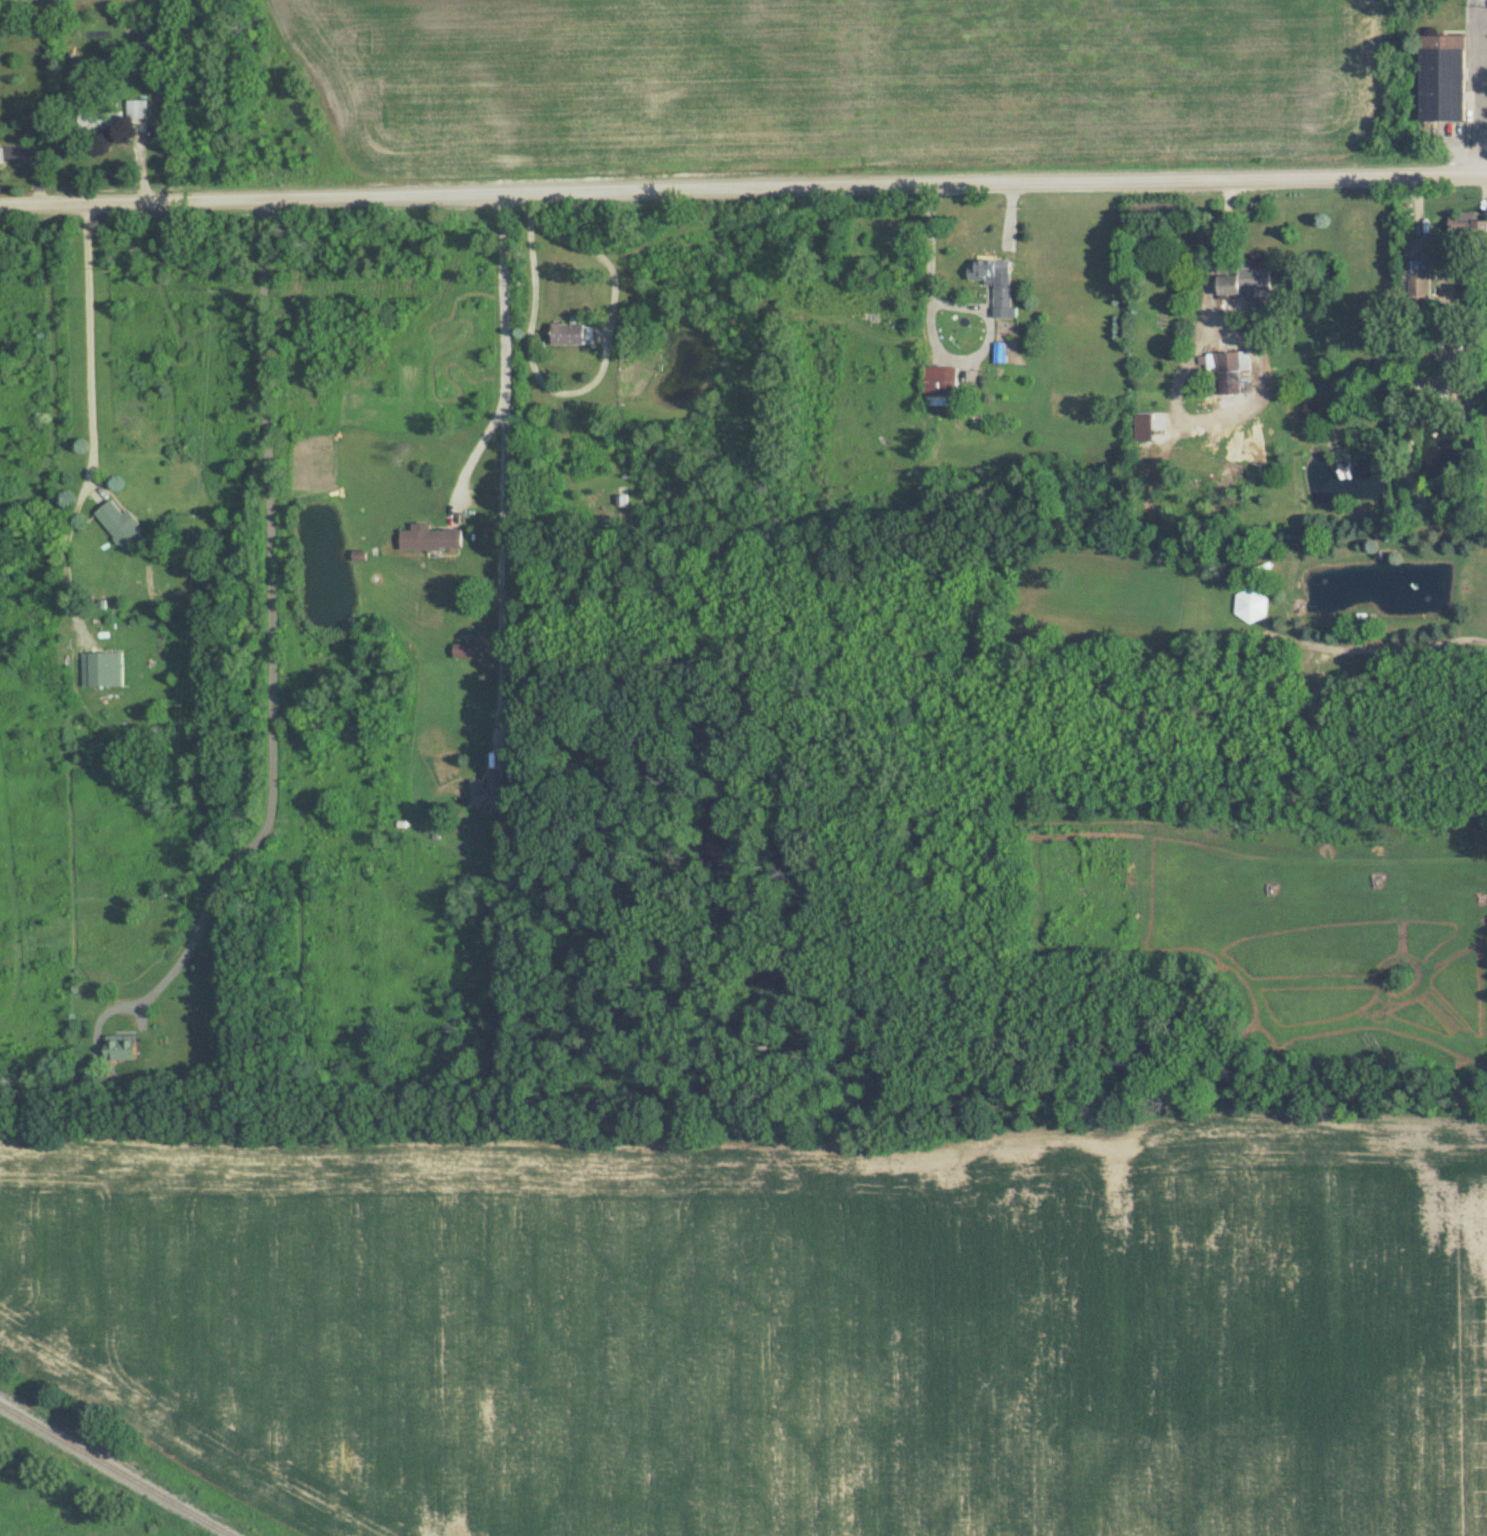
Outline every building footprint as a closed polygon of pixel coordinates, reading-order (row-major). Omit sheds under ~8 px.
[(1420,120),(1465,120),(1465,35),(1420,35),(1420,120)] [(146,118),(146,100),(127,100),(127,118),(146,118)] [(79,129),(120,128),(120,109),(79,110),(79,129)] [(1449,213),(1449,236),(1486,236),(1486,220),(1477,220),(1477,213),(1449,213)] [(1017,318),(1017,308),(1011,308),(1011,261),(968,261),(968,282),(994,282),(994,318),(1017,318)] [(1270,268),(1239,268),(1239,277),(1218,277),(1218,296),(1258,296),(1258,292),(1270,292),(1270,268)] [(1410,273),(1410,305),(1430,305),(1430,273),(1410,273)] [(551,323),(551,345),(592,345),(592,323),(551,323)] [(1250,352),(1207,353),(1207,385),(1250,384),(1250,352)] [(957,407),(957,367),(925,367),(925,407),(957,407)] [(1353,476),(1347,461),(1336,465),(1341,481),(1353,476)] [(610,511),(627,511),(627,495),(610,495),(610,511)] [(139,522),(131,510),(124,514),(113,500),(96,512),(124,550),(142,537),(134,525),(139,522)] [(400,549),(461,549),(461,529),(400,529),(400,549)] [(1254,585),(1232,598),(1248,625),(1270,612),(1254,585)] [(474,658),(474,644),(453,644),(453,658),(474,658)] [(83,653),(83,687),(123,687),(123,653),(83,653)] [(105,1059),(136,1059),(136,1034),(105,1034),(105,1059)]
